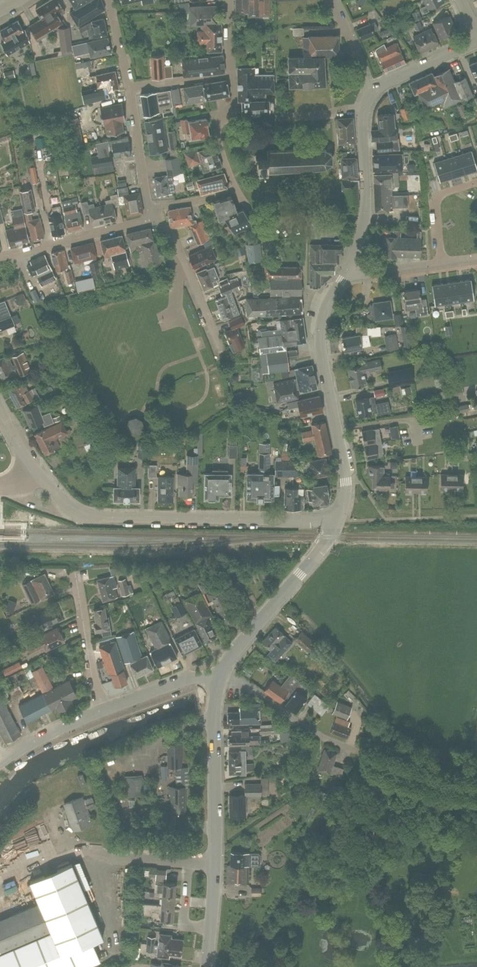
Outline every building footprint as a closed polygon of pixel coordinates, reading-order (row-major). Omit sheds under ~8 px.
[(29,25),(36,38),(63,22),(59,15),(65,11),(58,0),(49,0),(36,8),(41,17),(28,25),(29,25)] [(75,9),(69,14),(77,26),(104,10),(101,0),(70,0),(75,9)] [(248,16),(269,16),(269,0),(235,0),(236,12),(248,11),(248,16)] [(426,5),(421,7),(424,13),(429,11),(428,9),(444,2),(443,0),(424,0),(426,5)] [(217,23),(216,6),(188,6),(188,11),(181,11),(182,21),(189,21),(189,26),(197,25),(198,43),(207,43),(207,51),(221,51),(221,23),(217,23)] [(422,18),(418,10),(412,13),(416,21),(422,18)] [(433,32),(453,23),(449,16),(433,23),(435,27),(431,28),(433,32)] [(87,28),(89,38),(107,34),(103,18),(92,20),(79,27),(80,32),(87,28)] [(17,20),(0,30),(0,32),(5,42),(1,44),(7,54),(30,42),(25,29),(23,31),(17,20)] [(423,28),(420,20),(413,23),(416,30),(423,28)] [(378,28),(375,23),(371,25),(370,24),(357,29),(361,40),(375,34),(373,30),(378,28)] [(453,23),(433,32),(436,39),(439,37),(440,38),(456,31),(453,23)] [(72,54),(68,26),(58,28),(62,55),(72,54)] [(390,34),(388,28),(379,31),(382,37),(390,34)] [(422,32),(429,48),(438,44),(436,39),(433,32),(431,28),(422,32)] [(420,52),(429,48),(422,32),(413,36),(420,52)] [(324,56),(339,56),(338,35),(308,36),(303,36),(303,56),(288,57),(289,87),(326,85),(324,56)] [(89,52),(90,57),(111,53),(107,37),(72,45),(74,55),(89,52)] [(238,37),(238,46),(248,46),(248,37),(238,37)] [(398,47),(396,43),(394,44),(385,48),(383,44),(376,48),(375,51),(375,52),(375,53),(376,53),(384,73),(405,64),(398,47)] [(166,55),(166,50),(160,50),(160,55),(151,56),(152,79),(165,78),(163,55),(166,55)] [(104,56),(105,62),(117,60),(116,54),(104,56)] [(204,74),(225,72),(223,55),(182,59),(183,76),(204,74)] [(476,82),(476,61),(469,64),(476,81),(476,82)] [(75,68),(77,76),(90,73),(88,65),(75,68)] [(273,74),(255,74),(254,67),(238,67),(238,100),(242,100),(242,113),(269,112),(269,111),(274,111),(274,102),(269,102),(269,100),(256,100),(256,96),(265,96),(265,92),(274,92),(273,74)] [(3,72),(5,79),(15,77),(13,69),(3,72)] [(465,77),(455,81),(449,69),(433,75),(432,72),(409,82),(414,94),(418,92),(425,107),(440,100),(443,107),(472,95),(465,77)] [(115,70),(95,75),(98,85),(103,84),(104,92),(98,93),(97,88),(81,91),(84,103),(117,96),(115,89),(119,88),(115,70)] [(183,88),(186,103),(229,95),(226,80),(183,88)] [(181,102),(178,88),(171,89),(173,104),(181,102)] [(172,106),(169,91),(152,93),(141,94),(144,114),(156,113),(156,112),(163,111),(162,107),(172,106)] [(123,131),(121,121),(125,120),(125,121),(125,120),(122,103),(121,103),(100,108),(100,107),(103,125),(104,125),(103,124),(106,124),(107,134),(107,135),(124,131),(123,131)] [(456,106),(461,119),(469,115),(464,103),(456,106)] [(412,118),(408,105),(399,108),(403,120),(412,118)] [(396,126),(395,126),(394,112),(378,114),(379,129),(371,130),(371,140),(384,139),(388,139),(388,141),(376,142),(376,151),(392,150),(392,141),(393,139),(397,138),(396,126)] [(67,119),(72,146),(83,144),(78,117),(67,119)] [(355,143),(353,117),(337,118),(339,144),(355,143)] [(150,153),(168,150),(163,118),(145,121),(150,153)] [(190,131),(191,138),(209,135),(208,127),(209,124),(209,120),(206,119),(206,118),(188,121),(185,118),(181,119),(183,132),(190,131)] [(32,128),(34,139),(36,149),(43,149),(51,146),(49,136),(48,137),(46,126),(32,128)] [(178,148),(175,130),(168,131),(171,149),(178,148)] [(98,155),(95,156),(91,157),(94,173),(97,172),(98,173),(114,170),(111,157),(110,153),(109,154),(110,148),(112,148),(114,157),(131,154),(128,136),(96,143),(98,155)] [(198,151),(197,148),(184,151),(188,165),(201,162),(203,171),(221,166),(215,146),(198,151)] [(327,151),(324,149),(267,151),(267,155),(265,156),(259,156),(255,154),(254,156),(256,157),(257,161),(257,165),(254,167),(256,168),(258,166),(265,166),(267,168),(267,171),(316,169),(326,167),(332,162),(331,153),(327,151)] [(459,154),(465,173),(476,170),(476,167),(472,150),(471,150),(459,154)] [(389,170),(398,169),(402,169),(402,154),(372,155),(373,172),(389,171),(389,170)] [(459,154),(447,158),(453,177),(465,173),(459,154)] [(165,159),(167,166),(182,164),(180,156),(165,159)] [(342,177),(357,177),(356,157),(341,158),(342,177)] [(434,162),(440,182),(441,182),(440,181),(453,177),(447,158),(434,162)] [(182,164),(167,166),(168,175),(154,177),(157,195),(174,192),(171,174),(183,172),(182,164)] [(38,181),(35,165),(30,166),(33,182),(38,181)] [(224,173),(196,180),(201,193),(227,187),(228,185),(224,173)] [(392,207),(398,207),(408,206),(407,194),(391,195),(391,187),(397,186),(396,173),(374,174),(375,211),(392,210),(392,207)] [(344,202),(345,211),(355,211),(356,209),(356,202),(358,202),(358,190),(359,190),(359,179),(342,180),(342,191),(345,191),(345,202),(344,202)] [(119,196),(123,195),(127,215),(143,212),(139,192),(128,194),(127,187),(117,188),(119,196)] [(31,188),(23,189),(20,190),(29,232),(30,231),(32,239),(44,237),(40,217),(32,219),(30,211),(36,210),(31,188)] [(100,205),(104,222),(116,219),(113,206),(119,205),(116,193),(110,195),(111,199),(105,200),(106,203),(100,205)] [(236,211),(232,196),(214,201),(219,218),(224,217),(233,231),(253,224),(243,209),(236,211)] [(72,204),(71,199),(61,201),(67,231),(83,228),(79,210),(77,211),(76,203),(72,204)] [(93,225),(104,222),(100,205),(94,206),(93,203),(88,204),(87,201),(80,202),(83,214),(90,212),(93,225)] [(193,220),(190,206),(169,210),(168,211),(170,225),(172,226),(189,223),(197,243),(209,238),(203,221),(202,221),(201,219),(193,220)] [(6,230),(10,244),(28,240),(21,208),(12,210),(13,214),(12,215),(15,228),(6,230)] [(66,234),(61,213),(48,216),(53,237),(66,234)] [(153,238),(150,228),(126,234),(131,252),(135,251),(139,268),(165,262),(163,254),(158,255),(154,238),(153,238)] [(396,257),(397,256),(397,231),(393,231),(393,236),(384,236),(383,257),(396,257)] [(397,256),(408,256),(409,237),(400,237),(401,231),(397,231),(397,256)] [(409,237),(408,256),(420,257),(421,231),(417,231),(417,238),(409,237)] [(111,255),(114,269),(129,265),(122,235),(101,240),(105,257),(111,255)] [(212,245),(210,240),(203,243),(205,248),(188,255),(194,268),(216,259),(211,246),(212,245)] [(96,258),(92,242),(71,248),(75,263),(84,261),(85,263),(89,262),(93,278),(101,276),(99,267),(100,266),(99,260),(96,261),(96,258)] [(246,243),(248,262),(262,260),(260,242),(246,243)] [(343,253),(343,244),(310,244),(310,263),(310,285),(320,285),(320,282),(322,282),(331,275),(331,272),(334,272),(334,262),(338,262),(338,253),(343,253)] [(237,255),(245,253),(244,245),(235,247),(237,255)] [(68,264),(64,249),(52,253),(56,271),(66,268),(66,270),(64,271),(67,282),(74,280),(70,264),(68,264)] [(56,278),(45,254),(30,261),(31,264),(27,266),(31,275),(35,273),(41,285),(56,278)] [(300,277),(301,266),(279,266),(279,260),(264,260),(264,277),(300,277)] [(196,273),(204,290),(214,286),(213,286),(217,285),(215,280),(219,279),(214,266),(206,269),(196,273)] [(301,294),(301,278),(270,278),(270,283),(269,283),(269,278),(257,278),(251,279),(252,292),(259,292),(258,287),(270,287),(270,294),(301,294)] [(471,279),(458,281),(461,301),(473,299),(474,299),(471,278),(470,278),(471,279)] [(238,280),(229,283),(221,286),(221,287),(219,288),(222,295),(225,293),(226,296),(215,300),(222,319),(239,313),(231,291),(241,288),(238,280)] [(458,281),(445,283),(448,303),(461,301),(458,281)] [(432,284),(435,305),(435,304),(448,303),(445,283),(432,285),(432,284)] [(30,292),(34,302),(40,299),(36,289),(30,292)] [(426,298),(421,299),(419,289),(404,291),(405,302),(414,300),(416,315),(428,314),(426,298)] [(300,296),(246,298),(247,315),(286,313),(286,319),(280,320),(281,329),(261,331),(262,336),(258,336),(263,373),(288,369),(285,344),(306,341),(303,317),(301,312),(300,296)] [(14,324),(5,300),(0,302),(0,330),(6,327),(14,324)] [(375,319),(375,320),(392,317),(389,300),(373,303),(374,306),(373,306),(370,304),(367,308),(371,312),(368,316),(373,320),(375,319)] [(401,312),(394,313),(395,320),(402,319),(401,312)] [(225,332),(232,350),(244,345),(237,327),(244,324),(241,316),(229,322),(232,329),(225,332)] [(367,328),(367,326),(356,327),(356,334),(342,337),(344,350),(362,347),(360,334),(372,334),(371,328),(367,328)] [(402,333),(405,347),(412,346),(409,332),(402,333)] [(384,336),(387,350),(399,348),(396,334),(384,336)] [(23,352),(12,357),(15,364),(12,365),(7,355),(0,359),(0,375),(2,379),(16,372),(15,369),(17,368),(20,376),(30,371),(23,352)] [(381,368),(379,358),(361,361),(362,365),(347,368),(351,386),(366,384),(364,372),(381,368)] [(298,386),(299,391),(317,387),(312,365),(295,368),(297,378),(274,383),(278,402),(298,397),(296,386),(298,386)] [(414,381),(411,366),(387,371),(390,386),(414,381)] [(29,391),(25,383),(18,386),(9,390),(16,407),(38,396),(34,388),(29,391)] [(450,389),(452,396),(464,394),(462,387),(450,389)] [(373,390),(374,396),(385,394),(383,388),(373,390)] [(242,390),(233,393),(236,401),(245,398),(242,390)] [(434,392),(435,404),(449,402),(448,390),(440,391),(434,392)] [(322,411),(319,396),(287,403),(288,408),(299,405),(301,416),(322,411)] [(375,403),(373,396),(356,399),(357,407),(356,408),(357,413),(358,413),(359,415),(372,413),(372,412),(376,411),(377,414),(390,411),(388,401),(375,403)] [(50,412),(41,415),(37,405),(24,410),(30,426),(42,421),(44,426),(54,422),(50,412)] [(35,435),(45,453),(59,446),(55,438),(67,432),(61,421),(35,435)] [(331,452),(325,421),(312,424),(313,429),(301,431),(303,441),(315,439),(318,455),(331,452)] [(390,426),(392,438),(398,437),(400,437),(398,425),(390,426)] [(364,445),(381,442),(379,428),(361,431),(364,445)] [(258,469),(269,469),(270,443),(259,442),(258,469)] [(384,455),(381,442),(364,445),(366,458),(384,455)] [(147,444),(138,444),(138,456),(147,456),(147,444)] [(297,460),(289,460),(289,450),(282,450),(282,460),(275,460),(275,476),(297,475),(297,460)] [(198,455),(187,455),(187,473),(177,473),(177,487),(179,487),(179,495),(192,495),(192,481),(197,482),(198,455)] [(327,473),(325,458),(310,460),(310,461),(302,463),(303,470),(311,469),(313,475),(327,473)] [(148,476),(156,476),(156,464),(148,464),(148,476)] [(383,476),(383,475),(384,465),(368,465),(368,476),(372,476),(383,476)] [(135,467),(118,467),(117,486),(114,486),(113,500),(139,500),(139,486),(135,486),(135,467)] [(227,470),(213,470),(213,472),(205,472),(204,497),(218,498),(218,493),(230,493),(231,473),(227,473),(227,470)] [(262,487),(262,473),(247,472),(246,498),(258,498),(258,487),(262,487)] [(273,473),(262,473),(262,487),(258,487),(258,498),(273,498),(273,494),(279,494),(279,484),(273,484),(273,473)] [(440,489),(452,489),(452,474),(441,474),(440,489)] [(452,474),(452,489),(463,489),(463,474),(452,474)] [(383,476),(383,489),(387,489),(387,487),(394,487),(394,482),(390,482),(390,475),(383,475),(383,476)] [(158,500),(173,500),(173,476),(158,476),(158,500)] [(303,478),(304,485),(314,483),(312,476),(303,478)] [(383,489),(383,476),(372,476),(372,487),(379,487),(379,489),(383,489)] [(416,491),(417,476),(405,476),(405,491),(416,491)] [(428,476),(417,476),(416,491),(428,492),(428,476)] [(329,500),(326,484),(313,486),(314,488),(307,489),(307,490),(305,490),(307,500),(312,500),(313,504),(320,502),(320,503),(328,502),(328,501),(329,500)] [(301,495),(301,496),(297,496),(297,488),(285,488),(284,508),(301,509),(303,506),(304,495),(301,495)] [(235,578),(227,563),(220,567),(227,581),(235,578)] [(23,570),(11,576),(13,582),(26,576),(23,570)] [(23,584),(32,603),(53,593),(44,574),(23,584)] [(97,578),(103,600),(118,596),(115,585),(117,584),(114,574),(97,578)] [(127,584),(125,577),(118,579),(123,595),(129,593),(130,596),(134,595),(131,583),(127,584)] [(229,601),(222,586),(207,594),(210,601),(216,614),(219,612),(225,623),(235,618),(233,615),(235,614),(232,607),(234,606),(231,600),(229,601)] [(184,600),(205,642),(216,636),(207,617),(211,615),(200,592),(184,600)] [(9,599),(5,610),(13,612),(16,601),(9,599)] [(171,605),(176,616),(186,612),(181,601),(171,605)] [(108,617),(106,617),(105,607),(94,609),(96,621),(94,621),(96,631),(102,630),(103,635),(111,634),(108,617)] [(38,619),(43,630),(52,626),(50,624),(62,618),(57,608),(45,613),(44,610),(36,614),(35,613),(24,619),(27,625),(38,619)] [(161,621),(159,622),(155,615),(146,620),(147,628),(146,628),(156,648),(150,651),(157,666),(177,656),(169,641),(169,637),(161,621)] [(57,627),(39,636),(40,638),(27,644),(31,652),(43,646),(46,650),(64,641),(57,627)] [(267,653),(268,654),(275,660),(292,642),(275,627),(262,641),(271,649),(267,653)] [(175,639),(182,654),(202,644),(194,629),(175,639)] [(294,638),(309,651),(316,642),(301,630),(294,638)] [(136,676),(141,674),(153,669),(147,654),(142,656),(134,631),(116,637),(125,663),(129,661),(136,676)] [(99,646),(108,674),(111,673),(115,685),(127,681),(123,669),(124,669),(115,641),(99,646)] [(3,669),(6,675),(22,667),(19,661),(3,669)] [(40,686),(43,693),(51,709),(56,707),(57,710),(73,702),(71,699),(77,695),(69,679),(53,688),(42,666),(32,671),(40,686)] [(306,686),(290,674),(281,686),(272,679),(264,690),(280,702),(286,694),(290,697),(286,703),(296,711),(307,698),(300,693),(306,686)] [(5,702),(0,693),(0,731),(5,742),(20,734),(5,702)] [(43,693),(19,705),(28,721),(51,709),(43,693)] [(306,703),(321,715),(329,705),(314,693),(306,703)] [(332,712),(347,718),(352,706),(337,700),(332,712)] [(261,723),(260,704),(239,704),(240,711),(228,712),(228,721),(231,721),(231,723),(261,723)] [(331,731),(347,738),(351,727),(348,726),(350,722),(336,717),(331,731)] [(280,732),(279,725),(259,727),(260,734),(280,732)] [(249,735),(249,731),(231,731),(231,734),(228,734),(228,744),(260,744),(259,735),(249,735)] [(182,767),(181,742),(167,742),(167,767),(182,767)] [(318,769),(341,777),(343,768),(333,764),(337,753),(324,749),(318,769)] [(240,773),(240,774),(246,774),(245,750),(240,750),(240,751),(229,752),(229,773),(240,773)] [(189,789),(189,770),(175,770),(176,788),(168,788),(169,797),(171,797),(171,811),(184,811),(184,789),(189,789)] [(86,783),(83,773),(78,774),(81,785),(86,783)] [(261,795),(261,783),(247,783),(244,783),(245,795),(261,795)] [(328,793),(318,789),(316,796),(325,800),(328,793)] [(92,823),(87,808),(95,805),(91,794),(64,803),(74,829),(91,823),(92,823)] [(245,795),(230,795),(230,816),(245,816),(245,795)] [(259,853),(249,853),(231,852),(231,864),(228,864),(228,883),(248,884),(248,865),(258,865),(260,864),(260,854),(259,853)] [(40,902),(0,919),(0,951),(50,929),(51,931),(0,952),(0,966),(84,966),(101,960),(93,941),(103,937),(71,863),(30,880),(40,902)] [(156,868),(156,876),(166,877),(167,869),(156,868)] [(163,894),(175,895),(176,882),(164,881),(165,880),(155,879),(154,883),(158,883),(158,890),(163,891),(163,892),(163,894)] [(251,895),(261,895),(261,887),(252,887),(251,895)] [(163,894),(163,892),(154,891),(154,896),(163,897),(162,904),(162,906),(174,907),(175,895),(163,894)] [(173,920),(174,907),(162,906),(162,904),(143,902),(142,914),(152,914),(152,911),(160,911),(160,919),(173,920)] [(159,933),(158,943),(182,946),(183,939),(171,937),(171,934),(159,933)] [(155,943),(147,942),(146,950),(157,952),(157,956),(169,957),(169,954),(181,955),(182,946),(158,943),(158,944),(154,944),(155,943)]
